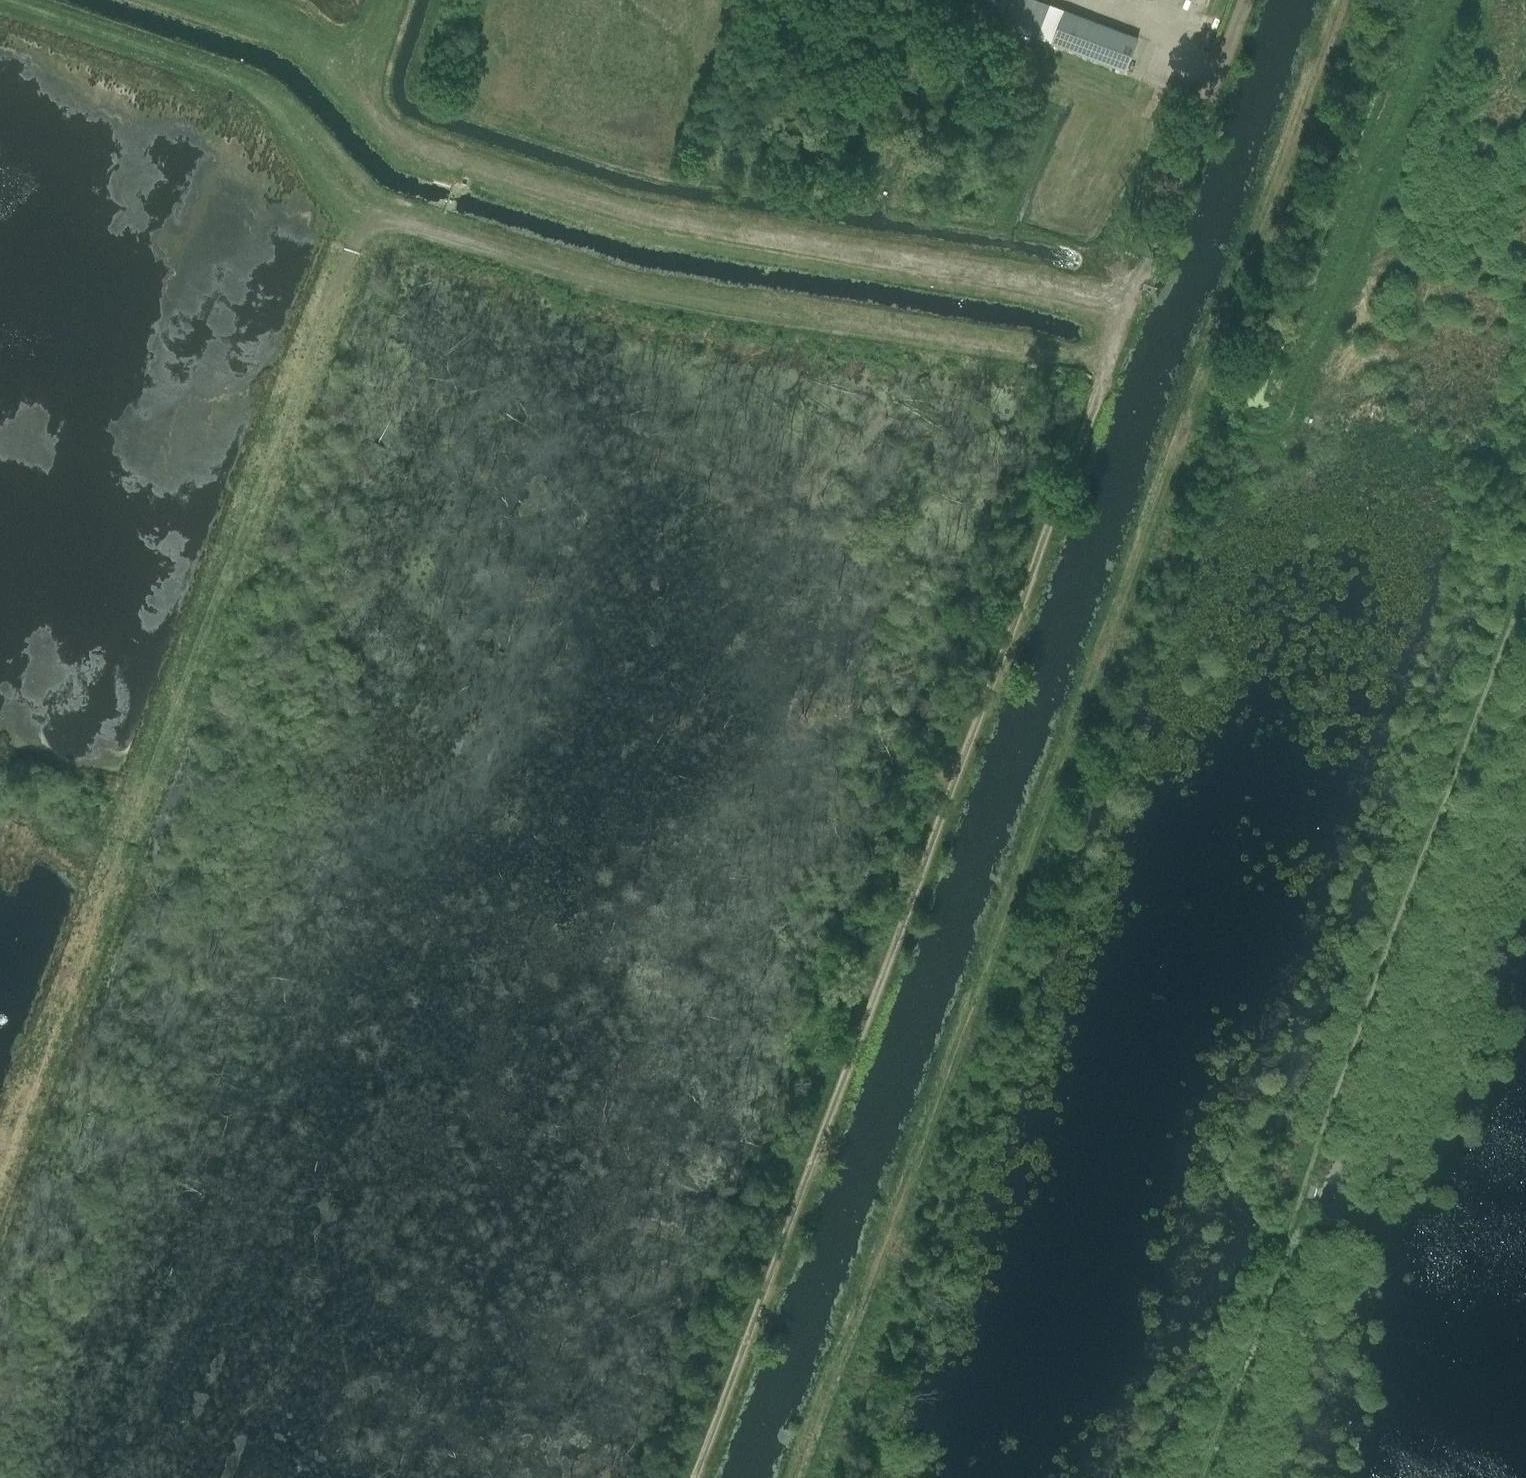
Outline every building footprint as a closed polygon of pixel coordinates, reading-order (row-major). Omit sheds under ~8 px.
[(1010,31),(1030,38),(1043,0),(1021,0),(1010,31)] [(1060,67),(1119,89),(1126,69),(1138,74),(1150,41),(1079,14),(1060,67)]
